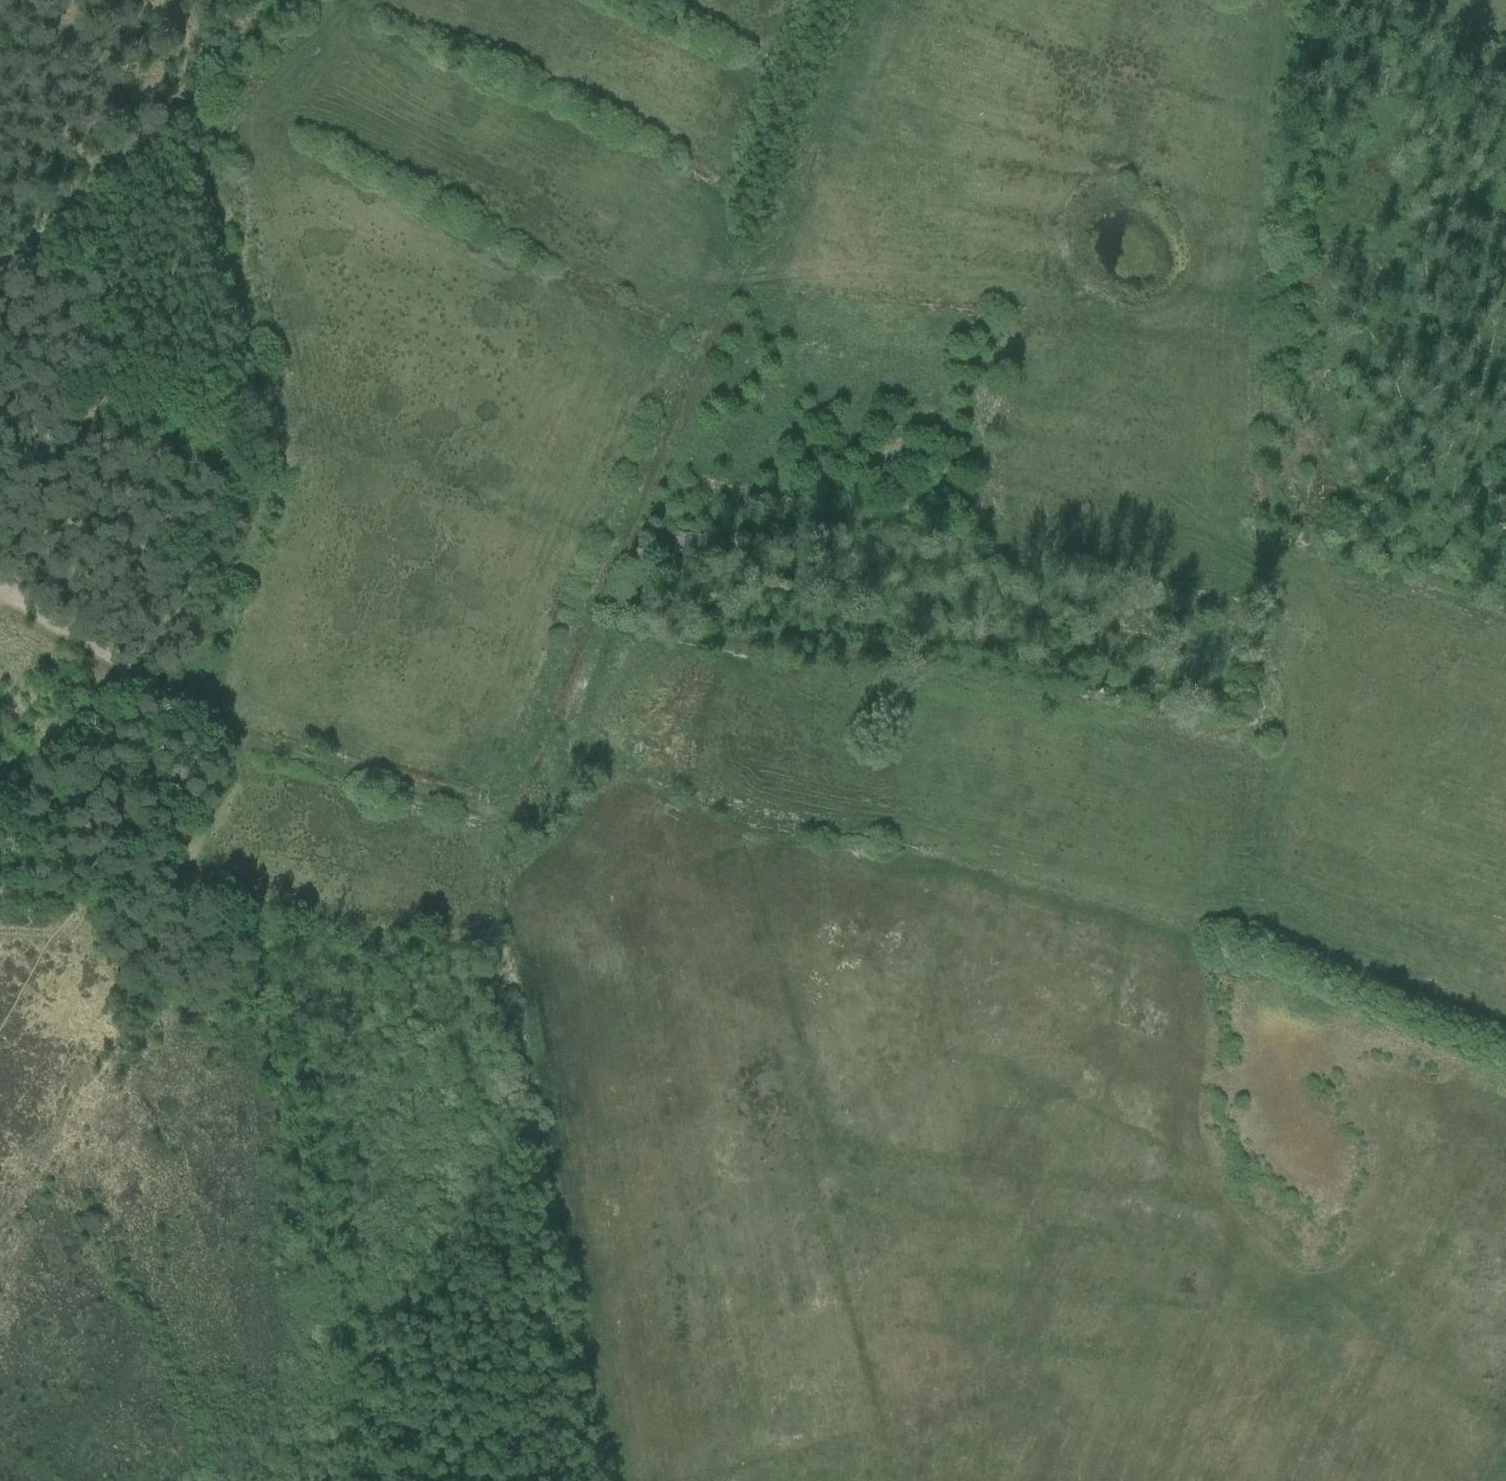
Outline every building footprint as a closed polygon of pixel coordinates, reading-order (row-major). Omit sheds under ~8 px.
[(682,554),(698,557),(701,536),(685,534),(682,554)]
